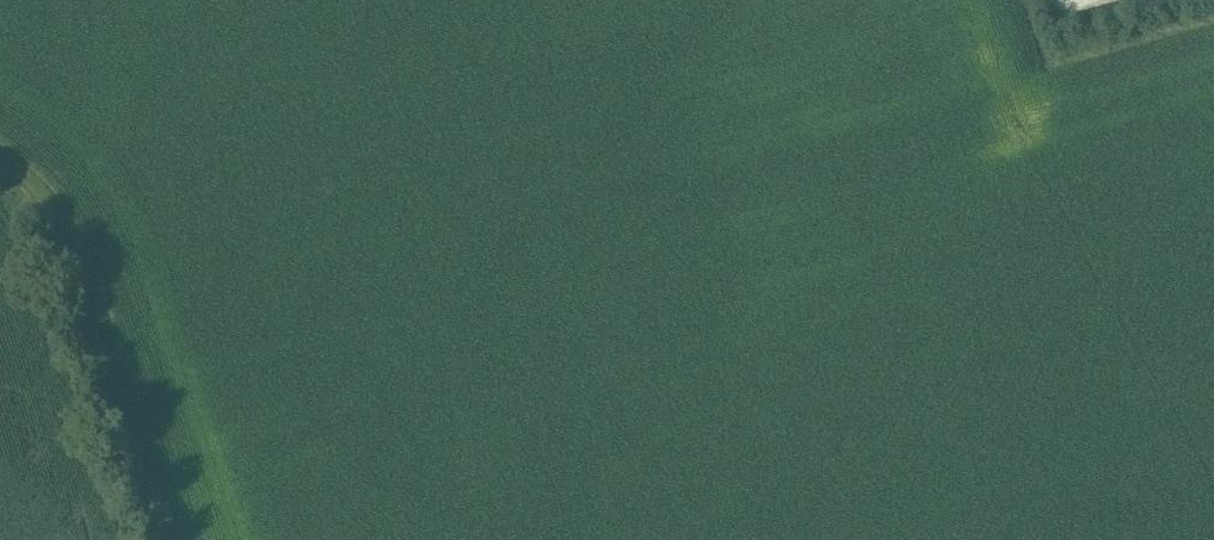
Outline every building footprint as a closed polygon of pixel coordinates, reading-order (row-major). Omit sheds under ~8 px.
[(1061,15),(1119,1),(1118,0),(1057,0),(1061,15)]
